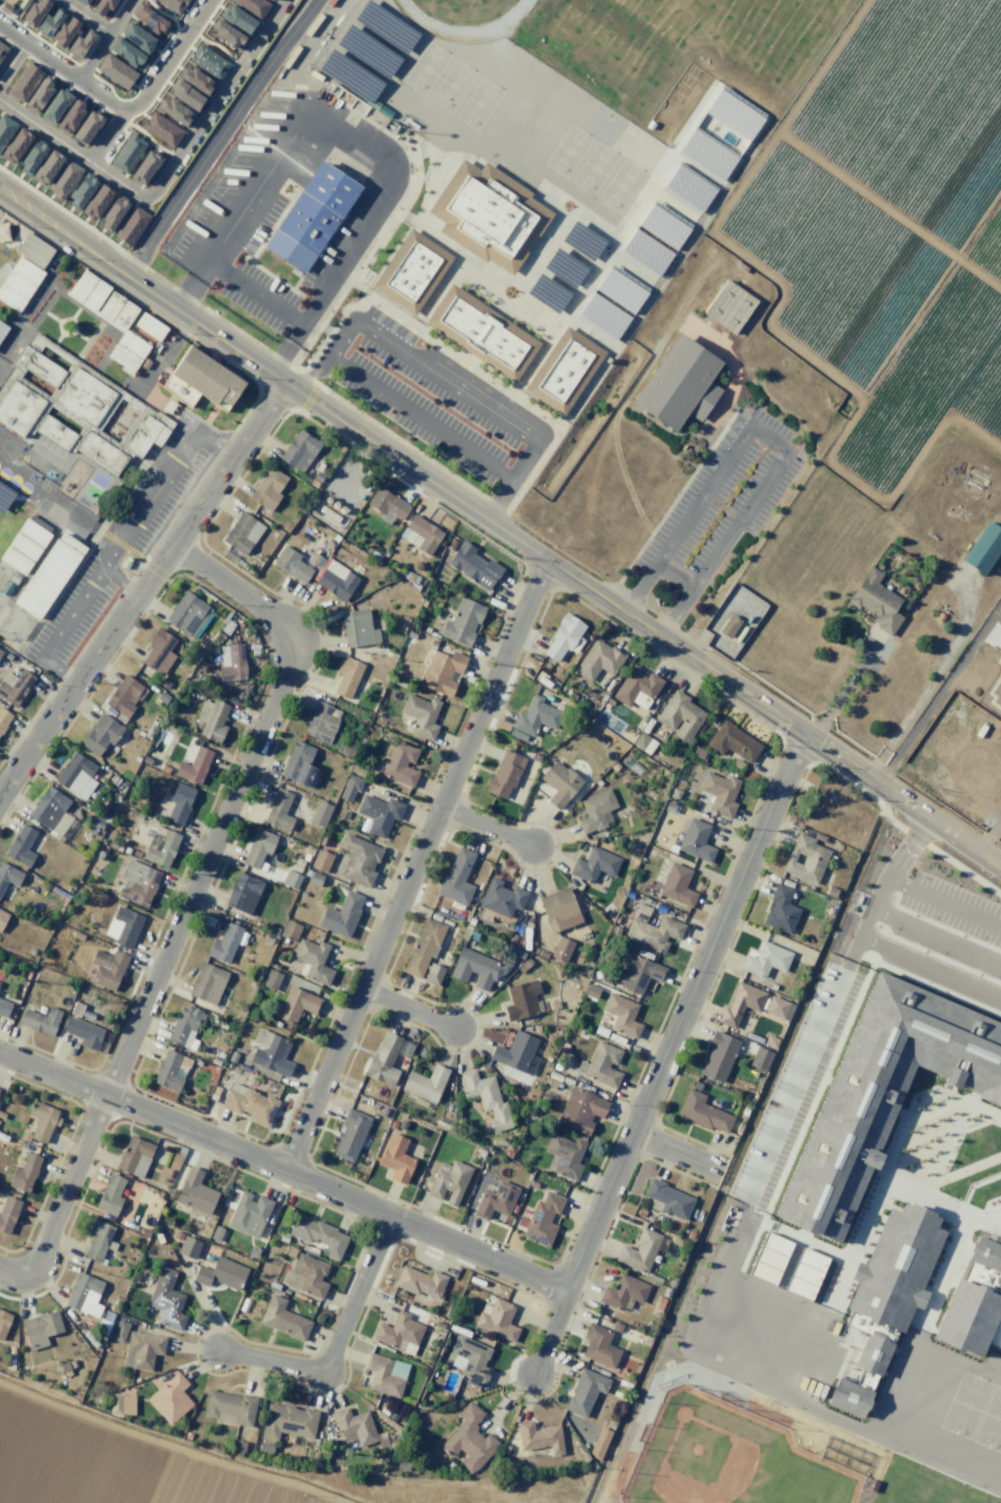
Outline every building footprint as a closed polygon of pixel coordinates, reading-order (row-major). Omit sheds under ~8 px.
[(35,5),(38,0),(47,0),(51,3),(34,28),(25,22),(27,20),(21,16),(31,2),(35,5)] [(91,10),(97,0),(117,0),(110,11),(106,8),(100,17),(91,10)] [(187,0),(156,0),(177,15),(187,0)] [(259,21),(228,0),(264,0),(270,4),(259,21)] [(353,18),(367,0),(418,35),(404,54),(353,18)] [(6,14),(0,10),(0,6),(4,1),(11,7),(6,14)] [(164,34),(171,24),(139,2),(129,17),(156,35),(159,30),(164,34)] [(231,4),(257,22),(248,36),(220,18),(226,9),(227,9),(231,4)] [(57,7),(65,13),(49,38),(35,29),(45,14),(50,17),(57,7)] [(63,48),(80,23),(70,17),(65,25),(61,23),(52,37),(56,40),(54,43),(63,48)] [(216,18),(247,38),(238,51),(221,39),(220,40),(212,35),(215,30),(210,27),(216,18)] [(149,56),(156,45),(153,43),(155,40),(128,21),(123,29),(124,29),(120,35),(138,47),(137,48),(149,56)] [(333,42),(347,23),(398,59),(384,78),(333,42)] [(88,29),(96,34),(80,59),(66,49),(76,35),(81,38),(88,29)] [(141,67),(147,58),(117,37),(108,50),(134,68),(136,64),(141,67)] [(8,48),(0,43),(0,60),(8,48)] [(198,43),(229,64),(218,81),(187,60),(198,43)] [(317,67),(331,47),(383,84),(369,103),(317,67)] [(106,52),(137,74),(125,90),(95,69),(106,52)] [(42,72),(22,103),(5,92),(26,61),(42,72)] [(191,65),(199,70),(198,72),(216,84),(207,96),(180,78),(182,77),(180,76),(184,69),(186,70),(187,68),(189,69),(191,65)] [(45,74),(54,80),(50,86),(53,88),(37,113),(24,105),(45,74)] [(178,79),(188,86),(187,87),(204,99),(195,112),(170,94),(173,88),(172,88),(178,79)] [(64,88),(74,95),(66,107),(64,106),(53,123),(40,114),(57,88),(61,91),(64,88)] [(704,111),(720,88),(764,118),(748,141),(704,111)] [(76,95),(86,102),(82,107),(85,109),(67,135),(55,126),(76,95)] [(169,97),(177,102),(176,104),(194,116),(186,128),(156,109),(163,98),(167,101),(169,97)] [(96,110),(105,116),(84,147),(70,137),(89,110),(93,113),(96,110)] [(172,148),(183,132),(152,111),(141,127),(172,148)] [(17,124),(0,149),(0,114),(1,113),(17,124)] [(678,150),(694,127),(737,156),(721,180),(678,150)] [(8,163),(0,158),(0,154),(7,144),(8,145),(19,128),(32,136),(15,163),(10,160),(8,163)] [(126,175),(146,143),(138,138),(139,137),(130,131),(109,163),(126,175)] [(36,138),(48,146),(28,176),(19,170),(23,165),(18,162),(33,141),(34,142),(36,138)] [(51,149),(64,158),(46,185),(42,182),(40,185),(30,178),(38,166),(40,167),(51,149)] [(154,149),(164,156),(156,168),(154,167),(143,184),(130,176),(148,150),(151,152),(154,149)] [(67,158),(83,169),(62,200),(46,189),(67,158)] [(426,212),(462,158),(479,170),(484,162),(530,193),(527,198),(551,214),(511,274),(488,259),(485,263),(437,231),(443,223),(426,212)] [(320,161),(361,188),(303,274),(263,246),(320,161)] [(663,186),(677,164),(715,189),(700,211),(663,186)] [(86,170),(100,180),(78,212),(68,205),(72,199),(68,196),(86,170)] [(100,184),(113,192),(96,218),(91,215),(90,216),(81,210),(87,200),(89,201),(100,184)] [(118,194),(130,202),(109,233),(100,226),(104,220),(101,217),(118,194)] [(637,225),(652,203),(689,229),(675,250),(637,225)] [(134,204),(151,216),(129,247),(112,235),(134,204)] [(561,240),(574,220),(605,241),(592,261),(561,240)] [(370,286),(410,228),(452,257),(412,314),(370,286)] [(620,249),(635,228),(672,254),(658,275),(620,249)] [(27,232),(54,250),(41,269),(14,252),(27,232)] [(542,266),(555,246),(586,267),(573,287),(542,266)] [(19,256),(44,272),(35,285),(10,269),(19,256)] [(594,289),(609,267),(646,293),(632,314),(594,289)] [(10,269),(35,286),(27,299),(2,282),(10,269)] [(79,303),(96,278),(84,270),(66,295),(79,303)] [(525,292),(539,272),(570,293),(557,313),(525,292)] [(93,313),(110,287),(97,279),(80,304),(93,313)] [(726,279),(757,301),(734,334),(702,312),(726,279)] [(18,312),(0,300),(0,285),(1,283),(26,299),(18,312)] [(451,283),(539,343),(513,382),(425,322),(451,283)] [(108,323),(125,299),(112,291),(96,315),(108,323)] [(577,313),(592,292),(629,317),(615,338),(577,313)] [(122,333),(138,309),(125,300),(109,324),(122,333)] [(142,311),(167,328),(158,341),(133,325),(142,311)] [(8,327),(0,339),(0,322),(8,327)] [(566,326),(605,352),(563,415),(524,390),(566,326)] [(125,329),(150,346),(141,359),(116,342),(125,329)] [(21,437),(0,424),(0,387),(13,368),(9,365),(24,343),(27,345),(36,332),(145,405),(146,403),(176,423),(159,448),(150,442),(139,458),(130,452),(114,475),(74,448),(72,451),(67,448),(65,451),(33,430),(31,434),(25,430),(21,437)] [(678,333),(721,362),(708,381),(721,391),(699,422),(687,414),(674,432),(630,402),(678,333)] [(115,343),(141,360),(132,373),(107,356),(115,343)] [(188,345),(233,374),(235,371),(240,375),(238,378),(244,382),(225,412),(198,394),(169,375),(188,345)] [(198,394),(190,408),(170,395),(171,393),(161,386),(169,375),(198,394)] [(168,399),(176,404),(169,414),(162,409),(168,399)] [(321,444),(298,429),(278,458),(301,473),(321,444)] [(321,462),(330,467),(316,488),(307,482),(321,462)] [(270,512),(282,494),(278,491),(287,477),(269,465),(247,497),(270,512)] [(1,514),(0,513),(0,483),(15,493),(1,514)] [(379,485),(410,506),(400,520),(394,516),(388,525),(379,519),(382,514),(367,503),(379,485)] [(244,555),(263,527),(241,511),(221,540),(244,555)] [(413,513),(443,533),(428,555),(398,536),(413,513)] [(25,518),(27,519),(30,514),(51,528),(48,533),(51,534),(42,548),(17,531),(25,518)] [(987,520),(1000,530),(1000,549),(982,576),(959,560),(987,520)] [(16,532),(41,549),(33,561),(7,544),(16,532)] [(62,532),(86,548),(81,554),(57,538),(62,532)] [(451,538),(456,542),(450,551),(445,547),(451,538)] [(13,602),(55,539),(80,555),(37,619),(13,602)] [(327,539),(334,543),(330,549),(323,545),(327,539)] [(462,540),(475,549),(472,553),(486,563),(489,559),(502,568),(487,591),(460,573),(461,571),(459,570),(457,572),(446,564),(462,540)] [(24,575),(0,559),(0,555),(7,545),(32,562),(24,575)] [(297,560),(312,570),(303,584),(273,564),(274,563),(272,562),(283,545),(300,556),(297,560)] [(313,551),(321,556),(315,567),(307,562),(313,551)] [(344,601),(359,578),(327,557),(312,580),(344,601)] [(870,565),(846,602),(872,618),(871,621),(878,625),(876,627),(890,636),(902,617),(894,612),(902,599),(877,583),(883,573),(870,565)] [(13,571),(20,576),(15,585),(13,584),(7,579),(13,571)] [(5,596),(0,593),(0,590),(7,579),(13,584),(5,596)] [(185,590),(211,608),(192,637),(165,619),(185,590)] [(461,597),(486,608),(479,624),(476,623),(472,632),(475,633),(469,649),(438,636),(445,620),(450,623),(461,597)] [(378,628),(380,643),(346,647),(341,612),(368,608),(371,629),(378,628)] [(586,626),(569,651),(566,649),(556,662),(542,653),(552,639),(550,638),(560,624),(557,622),(565,611),(586,626)] [(730,613),(741,621),(729,639),(718,631),(730,613)] [(401,615),(410,618),(404,634),(395,631),(401,615)] [(177,640),(169,651),(176,656),(162,675),(142,661),(153,646),(148,642),(158,627),(177,640)] [(410,630),(417,633),(414,640),(407,637),(410,630)] [(611,646),(626,656),(612,676),(599,668),(590,682),(573,671),(595,638),(610,648),(611,646)] [(242,644),(246,679),(220,681),(219,667),(221,667),(219,646),(242,644)] [(452,651),(467,657),(460,674),(452,671),(448,680),(456,684),(450,697),(418,684),(433,649),(449,656),(452,651)] [(349,699),(364,664),(343,655),(336,672),(341,675),(334,692),(349,699)] [(629,708),(632,703),(644,711),(664,681),(650,671),(645,678),(639,674),(642,669),(633,663),(611,696),(629,708)] [(14,707),(0,696),(0,682),(7,672),(15,678),(22,669),(35,678),(14,707)] [(125,675),(146,689),(126,718),(105,703),(125,675)] [(675,689),(688,698),(687,701),(705,714),(686,742),(673,734),(683,720),(680,719),(672,731),(655,719),(675,689)] [(431,698),(440,702),(431,724),(438,726),(432,742),(409,732),(415,718),(398,711),(406,693),(429,702),(431,698)] [(541,702),(562,712),(555,730),(539,723),(533,737),(511,727),(517,712),(524,715),(533,693),(543,698),(541,702)] [(213,698),(230,705),(222,724),(228,727),(220,746),(198,736),(204,721),(197,718),(205,700),(211,703),(213,698)] [(318,700),(333,707),(330,715),(339,719),(329,743),(304,733),(318,700)] [(11,715),(0,731),(0,707),(11,715)] [(101,711),(125,727),(112,745),(106,742),(97,756),(79,744),(101,711)] [(723,718),(736,726),(734,729),(761,746),(750,763),(725,747),(720,755),(706,745),(723,718)] [(510,729),(527,736),(524,741),(508,734),(510,729)] [(640,731),(657,742),(649,754),(632,743),(640,731)] [(395,739),(419,750),(412,764),(406,762),(404,766),(418,772),(411,787),(380,774),(395,739)] [(307,765),(314,768),(306,786),(280,775),(284,764),(284,763),(287,755),(289,754),(295,740),(315,748),(307,765)] [(174,774),(199,785),(213,752),(197,746),(189,765),(180,761),(174,774)] [(344,746),(355,750),(352,757),(341,753),(344,746)] [(504,749),(526,758),(513,788),(510,787),(504,800),(483,791),(491,773),(493,775),(504,749)] [(89,777),(96,766),(74,751),(54,781),(83,801),(96,782),(89,777)] [(533,753),(541,756),(538,763),(530,759),(533,753)] [(566,767),(583,781),(558,811),(546,801),(554,790),(539,778),(554,760),(565,769),(566,767)] [(707,771),(728,779),(729,775),(741,780),(732,803),(735,804),(731,816),(711,808),(716,795),(699,789),(707,771)] [(349,774),(363,779),(358,791),(355,790),(350,802),(339,797),(349,774)] [(176,782),(196,790),(181,827),(166,820),(173,803),(168,801),(176,782)] [(63,812),(72,819),(60,836),(28,814),(48,785),(71,800),(63,812)] [(278,787),(293,794),(284,814),(293,818),(288,831),(264,820),(278,787)] [(601,814),(607,826),(596,831),(595,829),(583,834),(576,821),(587,816),(580,801),(608,788),(617,807),(601,814)] [(387,798),(404,805),(398,821),(392,818),(383,839),(366,831),(371,819),(355,812),(363,794),(385,803),(387,798)] [(317,799),(332,806),(323,828),(308,822),(317,799)] [(691,817),(711,825),(703,844),(715,849),(709,862),(677,848),(691,817)] [(28,867),(35,855),(26,850),(37,831),(22,823),(4,854),(28,867)] [(155,825),(181,835),(166,869),(141,858),(155,825)] [(264,852),(257,868),(242,862),(255,829),(257,830),(258,828),(277,836),(270,854),(264,852)] [(798,832),(814,839),(813,843),(830,851),(815,885),(781,870),(798,832)] [(816,832),(826,837),(824,842),(813,837),(816,832)] [(377,863),(383,849),(345,833),(340,846),(350,850),(338,876),(368,889),(375,873),(370,871),(374,862),(377,863)] [(321,836),(328,839),(325,847),(318,844),(321,836)] [(592,846),(621,858),(612,877),(598,870),(592,884),(568,873),(575,858),(584,862),(592,846)] [(463,882),(474,886),(466,905),(436,893),(443,875),(444,876),(450,862),(452,863),(459,847),(475,853),(463,882)] [(317,848),(333,855),(325,873),(310,866),(317,848)] [(127,858),(161,873),(146,909),(115,896),(119,888),(126,891),(127,887),(130,888),(132,883),(119,877),(127,858)] [(8,881),(0,895),(0,862),(23,874),(16,886),(8,881)] [(671,862),(692,871),(684,888),(698,894),(692,907),(658,892),(671,862)] [(292,864),(302,868),(299,873),(290,868),(292,864)] [(287,870),(301,876),(296,889),(281,883),(287,870)] [(312,871),(323,876),(319,887),(308,882),(312,871)] [(249,915),(263,882),(238,872),(224,905),(249,915)] [(513,886),(528,893),(520,911),(513,907),(508,918),(478,906),(490,876),(503,881),(500,887),(511,891),(513,886)] [(788,903),(801,909),(789,934),(762,922),(768,908),(770,909),(774,901),(768,899),(776,882),(793,890),(788,903)] [(828,885),(838,889),(834,898),(824,894),(828,885)] [(578,913),(560,920),(563,928),(550,933),(536,898),(568,886),(578,913)] [(346,889),(363,896),(358,909),(359,910),(347,938),(317,925),(325,905),(337,911),(346,889)] [(610,902),(617,909),(607,918),(600,911),(610,902)] [(116,904),(145,916),(130,951),(113,943),(115,939),(104,934),(116,904)] [(9,914),(0,932),(0,909),(9,914)] [(661,913),(686,924),(678,940),(666,934),(662,941),(668,944),(663,955),(623,936),(633,916),(655,926),(661,913)] [(425,916),(445,924),(437,945),(434,944),(420,977),(403,970),(425,916)] [(285,919),(301,926),(295,942),(278,935),(285,919)] [(228,964),(243,928),(227,921),(219,940),(213,938),(206,955),(228,964)] [(559,936),(573,942),(565,962),(550,956),(559,936)] [(319,940),(330,945),(321,965),(334,970),(327,986),(303,976),(307,964),(291,957),(299,938),(317,945),(319,940)] [(763,941),(792,954),(783,972),(769,966),(763,979),(739,968),(746,953),(755,958),(763,941)] [(461,947),(498,962),(506,956),(514,966),(495,981),(492,980),(487,991),(473,986),(478,974),(468,970),(464,980),(450,974),(461,947)] [(535,947),(548,953),(546,959),(532,952),(535,947)] [(114,950),(129,956),(114,991),(95,983),(96,979),(93,978),(98,965),(91,962),(96,949),(111,956),(114,950)] [(631,953),(667,968),(660,983),(647,977),(640,994),(620,986),(625,974),(622,973),(631,953)] [(214,1005),(228,972),(202,961),(188,994),(214,1005)] [(430,962),(445,968),(438,986),(423,980),(430,962)] [(269,969),(282,975),(275,991),(261,986),(269,969)] [(879,972),(775,1215),(839,1243),(915,1066),(980,1094),(979,1098),(1000,1107),(1000,1024),(879,972)] [(507,987),(536,980),(539,992),(532,994),(537,1013),(507,1021),(502,1005),(511,1002),(507,987)] [(758,1013),(767,993),(738,980),(733,992),(734,992),(727,1009),(723,1007),(717,1022),(734,1029),(744,1007),(758,1013)] [(288,985),(322,999),(315,1015),(301,1009),(294,1025),(275,1017),(288,985)] [(609,991),(639,1005),(632,1021),(642,1025),(636,1038),(612,1028),(616,1018),(600,1011),(609,991)] [(771,995),(790,1003),(783,1020),(764,1011),(771,995)] [(6,1017),(0,1015),(0,998),(11,1002),(6,1017)] [(191,1007),(203,1011),(201,1014),(204,1015),(200,1024),(198,1023),(191,1038),(197,1041),(193,1051),(167,1040),(182,1005),(190,1009),(191,1007)] [(49,1007),(62,1012),(52,1037),(18,1024),(24,1008),(45,1017),(49,1007)] [(68,1016),(104,1029),(96,1051),(78,1044),(80,1038),(62,1031),(68,1016)] [(258,1028),(290,1042),(282,1060),(293,1064),(287,1079),(248,1062),(254,1047),(262,1050),(264,1046),(253,1042),(258,1028)] [(515,1029),(539,1038),(531,1056),(538,1059),(530,1077),(487,1059),(494,1044),(507,1050),(515,1029)] [(386,1031),(403,1038),(391,1066),(399,1069),(392,1087),(363,1075),(372,1053),(376,1055),(386,1031)] [(713,1031),(740,1042),(722,1084),(699,1074),(711,1046),(707,1044),(713,1031)] [(767,1034),(778,1039),(774,1049),(763,1044),(767,1034)] [(598,1041),(622,1052),(615,1066),(610,1063),(607,1069),(619,1075),(614,1087),(576,1070),(580,1060),(588,1064),(598,1041)] [(764,1071),(772,1053),(757,1046),(749,1065),(764,1071)] [(166,1049),(181,1056),(173,1075),(183,1079),(177,1093),(151,1082),(166,1049)] [(433,1063),(448,1069),(434,1103),(401,1089),(409,1071),(427,1078),(433,1063)] [(478,1080),(493,1075),(501,1102),(505,1101),(513,1128),(493,1134),(488,1118),(492,1119),(489,1109),(481,1111),(476,1094),(465,1097),(461,1087),(464,1086),(460,1073),(474,1068),(478,1080)] [(695,1081),(702,1084),(699,1091),(692,1088),(695,1081)] [(233,1083),(245,1088),(246,1087),(257,1092),(256,1094),(265,1098),(266,1095),(279,1101),(267,1129),(251,1122),(252,1119),(246,1116),(247,1113),(240,1110),(238,1114),(221,1107),(228,1089),(230,1090),(233,1083)] [(571,1085),(609,1102),(601,1119),(590,1114),(589,1121),(593,1124),(587,1135),(555,1121),(571,1085)] [(688,1088),(705,1095),(702,1103),(734,1117),(727,1134),(711,1127),(710,1129),(677,1115),(688,1088)] [(52,1124),(57,1126),(60,1118),(56,1116),(59,1110),(32,1100),(26,1117),(34,1120),(32,1125),(34,1126),(31,1134),(22,1131),(18,1139),(28,1142),(30,1137),(45,1142),(52,1124)] [(347,1108),(370,1117),(351,1164),(331,1156),(344,1125),(341,1123),(347,1108)] [(390,1132),(409,1140),(403,1154),(416,1160),(404,1185),(389,1178),(393,1170),(376,1163),(390,1132)] [(155,1145),(141,1178),(116,1167),(130,1134),(155,1145)] [(576,1138),(587,1143),(577,1162),(584,1165),(576,1182),(546,1168),(552,1154),(545,1151),(553,1134),(574,1144),(576,1138)] [(37,1148),(34,1155),(41,1157),(28,1193),(7,1185),(14,1167),(20,1169),(29,1145),(37,1148)] [(453,1161),(471,1168),(455,1208),(445,1204),(450,1192),(444,1190),(440,1200),(426,1194),(440,1161),(451,1166),(453,1161)] [(189,1166),(203,1171),(197,1183),(218,1192),(208,1216),(174,1201),(189,1166)] [(123,1198),(115,1217),(94,1208),(109,1172),(125,1179),(118,1196),(123,1198)] [(664,1186),(694,1199),(685,1220),(670,1214),(669,1216),(658,1211),(661,1203),(643,1195),(650,1178),(665,1184),(664,1186)] [(500,1180),(520,1189),(508,1217),(491,1210),(487,1221),(472,1215),(483,1187),(495,1192),(500,1180)] [(257,1238),(272,1202),(257,1195),(254,1202),(249,1200),(252,1194),(242,1190),(227,1225),(257,1238)] [(546,1190),(564,1197),(557,1213),(553,1212),(549,1222),(558,1225),(548,1247),(521,1235),(537,1198),(541,1200),(546,1190)] [(8,1235),(0,1232),(0,1210),(6,1195),(21,1201),(8,1235)] [(904,1203),(941,1219),(937,1228),(947,1232),(923,1289),(932,1293),(923,1313),(915,1310),(904,1335),(898,1332),(862,1418),(829,1404),(840,1379),(857,1386),(864,1370),(855,1367),(869,1334),(846,1325),(852,1311),(847,1309),(859,1282),(852,1279),(859,1261),(866,1264),(890,1207),(901,1211),(904,1203)] [(316,1220),(336,1229),(335,1231),(348,1236),(338,1261),(322,1254),(326,1246),(311,1239),(309,1242),(288,1234),(296,1215),(315,1222),(316,1220)] [(100,1263),(114,1227),(93,1219),(86,1235),(91,1238),(83,1256),(100,1263)] [(215,1225),(223,1229),(218,1242),(210,1238),(215,1225)] [(642,1227),(662,1235),(646,1273),(615,1260),(622,1245),(636,1251),(638,1245),(634,1244),(642,1227)] [(175,1231),(183,1234),(180,1240),(172,1237),(175,1231)] [(765,1231),(792,1243),(774,1286),(747,1274),(765,1231)] [(998,1244),(1000,1245),(1000,1297),(962,1280),(971,1260),(967,1258),(977,1235),(985,1238),(988,1232),(1000,1238),(998,1244)] [(184,1235),(201,1242),(194,1260),(177,1253),(184,1235)] [(251,1245),(260,1249),(256,1258),(247,1254),(251,1245)] [(289,1245),(300,1250),(298,1253),(328,1266),(324,1276),(321,1275),(319,1280),(327,1284),(321,1300),(280,1282),(286,1268),(287,1268),(292,1257),(285,1254),(289,1245)] [(802,1247),(829,1259),(810,1302),(783,1290),(802,1247)] [(198,1265),(211,1270),(217,1255),(247,1268),(238,1291),(210,1279),(207,1287),(191,1280),(198,1265)] [(432,1270),(447,1276),(437,1300),(419,1292),(417,1295),(394,1285),(402,1265),(429,1276),(432,1270)] [(186,1316),(181,1332),(155,1323),(160,1310),(147,1305),(161,1266),(176,1272),(169,1290),(184,1295),(178,1313),(186,1316)] [(102,1306),(97,1318),(64,1305),(78,1271),(103,1282),(94,1303),(102,1306)] [(627,1297),(622,1311),(597,1301),(604,1286),(613,1290),(621,1273),(650,1285),(642,1303),(627,1297)] [(983,1359),(989,1344),(1000,1316),(1000,1297),(962,1280),(960,1278),(934,1338),(983,1359)] [(283,1309),(312,1321),(303,1342),(288,1336),(288,1334),(259,1322),(271,1293),(286,1300),(283,1309)] [(495,1297),(515,1306),(508,1324),(519,1329),(513,1343),(473,1325),(479,1311),(487,1315),(495,1297)] [(244,1298),(251,1301),(245,1313),(239,1310),(244,1298)] [(57,1310),(62,1331),(45,1336),(47,1345),(28,1351),(20,1321),(31,1318),(31,1317),(57,1310)] [(398,1310),(410,1314),(408,1319),(425,1326),(416,1347),(399,1340),(396,1349),(370,1338),(377,1322),(391,1328),(398,1310)] [(1,1340),(0,1340),(0,1311),(11,1315),(1,1340)] [(106,1311),(113,1314),(110,1321),(103,1318),(106,1311)] [(989,1344),(1000,1316),(1000,1349),(989,1344)] [(99,1318),(111,1323),(106,1335),(94,1330),(99,1318)] [(122,1343),(129,1323),(118,1319),(110,1338),(122,1343)] [(621,1350),(613,1370),(580,1356),(587,1339),(582,1337),(588,1322),(612,1332),(607,1344),(621,1350)] [(129,1331),(166,1337),(163,1355),(153,1354),(151,1371),(123,1366),(129,1331)] [(457,1333),(492,1348),(487,1360),(486,1359),(483,1366),(491,1369),(485,1384),(479,1382),(477,1387),(465,1382),(468,1376),(460,1373),(462,1370),(450,1365),(454,1354),(449,1352),(457,1333)] [(368,1352),(393,1360),(388,1375),(404,1380),(398,1398),(367,1388),(372,1371),(362,1368),(368,1352)] [(74,1359),(77,1366),(71,1368),(68,1361),(74,1359)] [(67,1361),(71,1374),(66,1376),(64,1371),(61,1372),(58,1364),(67,1361)] [(580,1366),(610,1379),(604,1394),(597,1391),(585,1419),(563,1409),(569,1395),(570,1396),(577,1382),(574,1381),(580,1366)] [(180,1391),(193,1404),(170,1425),(146,1399),(177,1371),(188,1383),(180,1391)] [(251,1427),(257,1397),(241,1393),(240,1396),(207,1389),(201,1416),(251,1427)] [(134,1395),(134,1414),(109,1413),(110,1394),(134,1395)] [(487,1433),(499,1443),(479,1467),(468,1474),(459,1461),(467,1455),(458,1447),(451,1456),(440,1447),(463,1420),(456,1414),(468,1400),(485,1414),(475,1425),(478,1428),(476,1431),(483,1437),(487,1433)] [(318,1411),(312,1439),(279,1432),(277,1441),(261,1438),(268,1403),(282,1406),(284,1405),(293,1406),(294,1409),(303,1410),(304,1408),(318,1411)] [(367,1412),(376,1440),(359,1446),(356,1439),(344,1443),(342,1436),(339,1437),(337,1430),(331,1412),(347,1407),(350,1417),(367,1412)] [(559,1424),(564,1454),(550,1456),(549,1446),(521,1450),(517,1423),(532,1421),(533,1430),(538,1429),(538,1427),(559,1424)] [(610,1430),(598,1427),(590,1454),(602,1458),(610,1430)] [(235,1439),(245,1441),(244,1451),(233,1449),(235,1439)] [(259,1442),(273,1445),(271,1455),(258,1453),(259,1442)] [(388,1448),(390,1458),(383,1460),(381,1450),(388,1448)] [(396,1468),(408,1470),(409,1460),(398,1458),(396,1468)]
